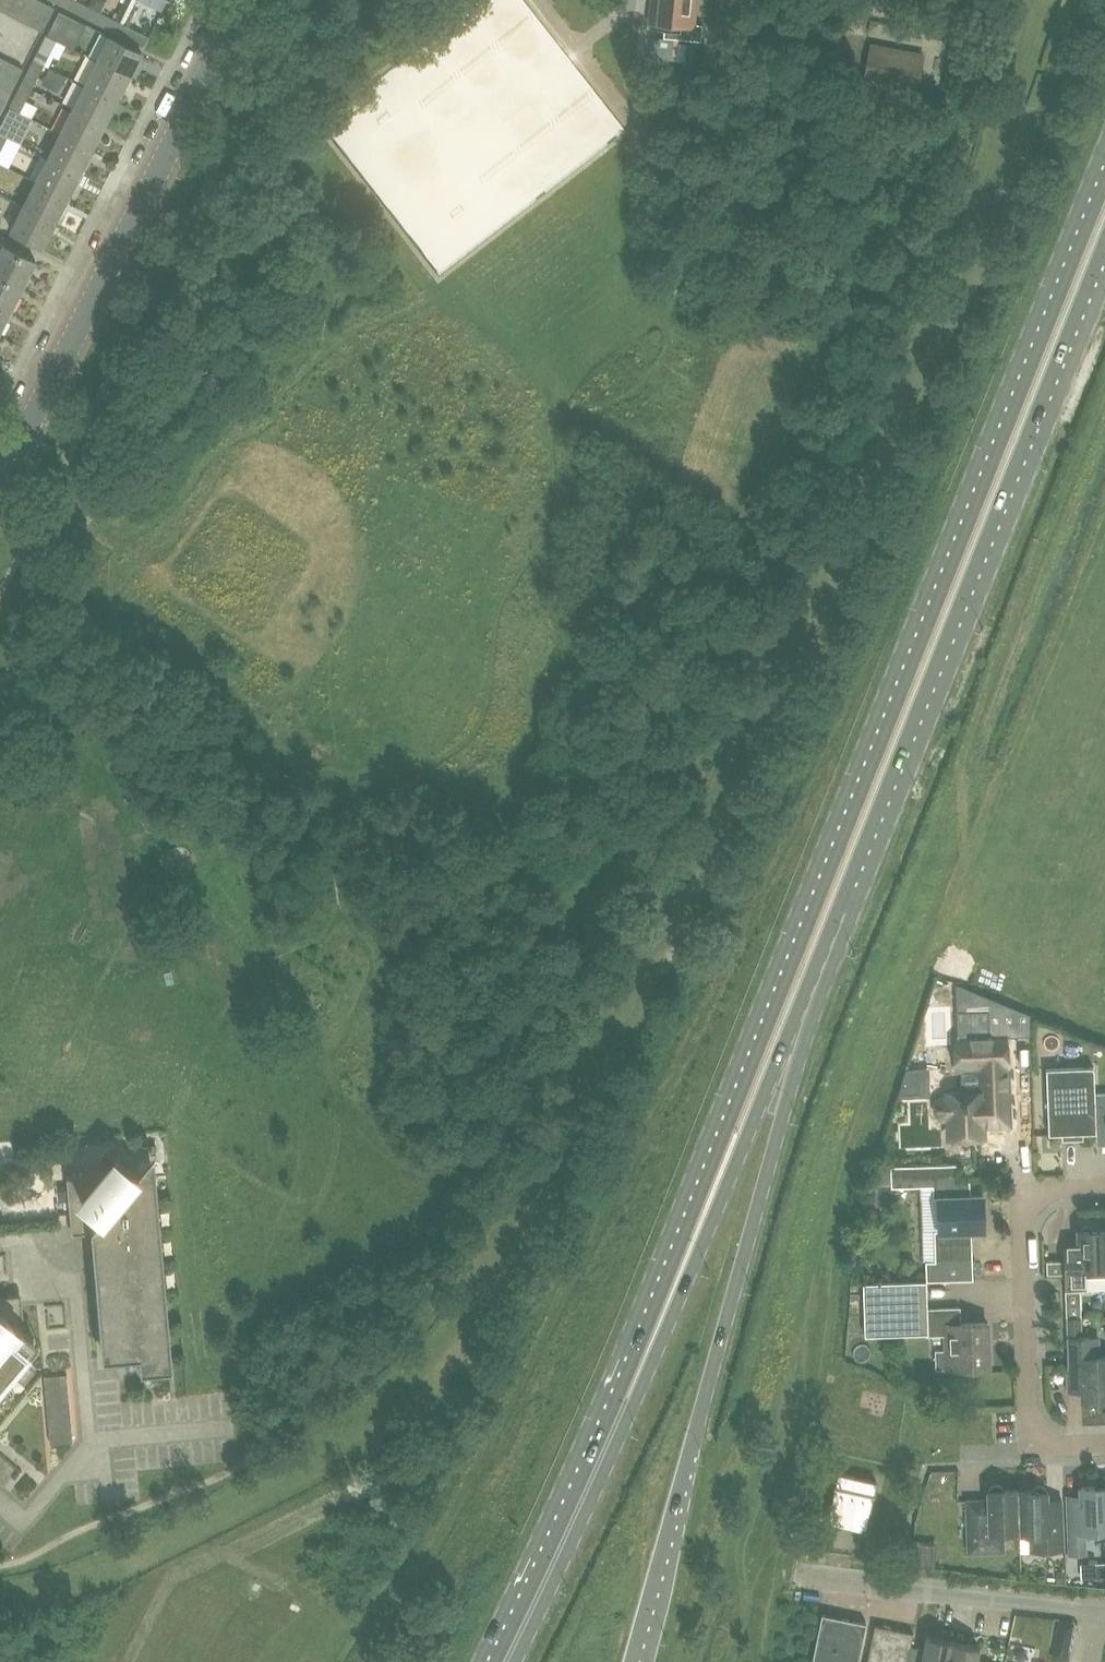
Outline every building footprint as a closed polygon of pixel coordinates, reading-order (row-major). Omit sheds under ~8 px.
[(6,13),(13,0),(0,0),(0,10),(6,13)] [(28,0),(13,0),(6,13),(18,19),(28,0)] [(41,2),(37,0),(28,0),(18,19),(29,25),(41,2)] [(76,0),(54,0),(71,9),(76,0)] [(95,21),(100,12),(76,0),(71,9),(95,21)] [(136,0),(126,0),(116,20),(124,24),(136,0)] [(695,24),(697,0),(651,0),(649,23),(665,24),(663,38),(701,41),(701,40),(703,25),(695,24)] [(41,31),(53,8),(41,2),(29,25),(41,31)] [(59,11),(46,36),(56,41),(56,40),(69,16),(59,11)] [(119,33),(124,24),(100,12),(95,21),(119,33)] [(148,36),(124,24),(119,33),(143,45),(148,36)] [(46,36),(34,61),(43,65),(44,65),(47,67),(53,57),(58,59),(65,45),(56,40),(56,41),(46,36)] [(127,77),(140,52),(108,36),(96,61),(127,77)] [(871,46),(865,81),(888,85),(885,96),(885,99),(912,104),(913,102),(915,90),(916,91),(923,56),(896,51),(871,46)] [(10,63),(0,58),(0,82),(10,63)] [(22,85),(31,89),(43,65),(34,61),(22,85)] [(115,101),(127,77),(96,61),(83,85),(115,101)] [(10,63),(0,82),(0,87),(10,92),(22,69),(10,63)] [(9,109),(19,114),(31,89),(22,85),(9,109)] [(103,126),(115,101),(83,85),(71,110),(103,126)] [(7,138),(19,114),(9,109),(0,127),(0,134),(7,138)] [(91,150),(103,126),(71,110),(59,134),(91,150)] [(78,174),(91,150),(59,134),(47,158),(78,174)] [(66,198),(78,174),(47,158),(34,182),(66,198)] [(10,165),(0,160),(0,188),(10,165)] [(54,223),(66,198),(34,182),(22,207),(54,223)] [(42,247),(54,223),(22,207),(10,231),(42,247)] [(34,261),(2,245),(0,250),(0,275),(22,286),(34,261)] [(22,286),(0,275),(0,305),(9,310),(22,286)] [(9,310),(0,305),(0,329),(9,310)] [(987,997),(987,995),(955,983),(956,998),(987,997)] [(1008,1125),(1005,1035),(988,1036),(987,1010),(956,1011),(957,1037),(955,1037),(956,1069),(984,1068),(985,1091),(948,1092),(948,1095),(941,1096),(936,1102),(937,1114),(942,1119),(949,1120),(950,1138),(953,1138),(956,1141),(966,1140),(969,1137),(981,1137),(981,1126),(1008,1125)] [(1095,1127),(1094,1093),(1093,1067),(1045,1068),(1048,1134),(1096,1132),(1095,1127)] [(921,1094),(920,1070),(911,1071),(905,1071),(897,1095),(912,1094),(921,1094)] [(1095,1127),(1104,1127),(1104,1093),(1094,1093),(1095,1127)] [(106,1170),(66,1173),(67,1185),(68,1201),(70,1224),(71,1234),(92,1232),(103,1358),(140,1354),(141,1370),(173,1367),(156,1174),(134,1176),(114,1160),(106,1170)] [(969,1181),(956,1181),(955,1164),(890,1166),(890,1187),(932,1186),(932,1198),(937,1198),(938,1230),(933,1230),(934,1260),(925,1261),(926,1281),(972,1279),(971,1230),(984,1230),(982,1195),(970,1195),(969,1181)] [(890,1183),(890,1166),(886,1166),(877,1167),(878,1183),(890,1183)] [(67,1185),(56,1186),(58,1202),(68,1201),(67,1185)] [(1094,1229),(1091,1225),(1083,1226),(1080,1229),(1078,1229),(1078,1257),(1076,1260),(1063,1261),(1063,1263),(1046,1264),(1046,1274),(1064,1274),(1064,1276),(1064,1291),(1086,1290),(1086,1277),(1104,1276),(1104,1228),(1094,1229)] [(927,1333),(926,1281),(862,1283),(864,1335),(927,1333)] [(40,1343),(0,1309),(0,1390),(40,1343)] [(1081,1332),(1081,1317),(1065,1318),(1066,1333),(1081,1332)] [(988,1367),(987,1322),(945,1324),(945,1350),(935,1351),(935,1369),(963,1368),(963,1372),(981,1372),(980,1367),(988,1367)] [(1098,1357),(1089,1348),(1088,1337),(1066,1338),(1067,1364),(1067,1369),(1065,1369),(1066,1390),(1081,1390),(1082,1401),(1083,1403),(1084,1405),(1087,1406),(1089,1407),(1092,1406),(1094,1405),(1096,1403),(1097,1400),(1104,1400),(1104,1356),(1098,1357)] [(72,1441),(68,1400),(68,1397),(67,1393),(67,1386),(66,1382),(66,1374),(59,1375),(54,1375),(47,1376),(44,1376),(44,1377),(44,1381),(50,1437),(50,1440),(50,1443),(54,1443),(57,1443),(72,1441)] [(877,1481),(840,1472),(828,1522),(866,1530),(877,1481)] [(1017,1492),(1018,1492),(1018,1489),(1003,1490),(1002,1487),(1000,1485),(998,1484),(995,1484),(992,1484),(990,1486),(988,1488),(988,1491),(988,1499),(966,1500),(968,1552),(1003,1551),(1003,1532),(1018,1531),(1019,1531),(1017,1492)] [(1063,1549),(1061,1499),(1047,1500),(1047,1491),(1046,1489),(1044,1487),(1042,1485),(1040,1485),(1037,1485),(1035,1486),(1033,1487),(1032,1489),(1031,1492),(1018,1492),(1017,1492),(1019,1531),(1018,1531),(1018,1534),(1030,1533),(1030,1550),(1063,1549)] [(1080,1487),(1081,1496),(1068,1496),(1070,1553),(1084,1553),(1083,1531),(1104,1530),(1104,1486),(1080,1487)] [(930,1577),(934,1550),(914,1547),(910,1575),(930,1577)] [(1093,1564),(1094,1579),(1104,1579),(1104,1564),(1093,1564)] [(814,1593),(814,1582),(793,1582),(793,1593),(814,1593)] [(821,1614),(811,1661),(857,1661),(865,1623),(821,1614)] [(867,1661),(907,1661),(910,1647),(913,1633),(874,1625),(867,1661)] [(907,1661),(948,1661),(952,1641),(926,1636),(923,1649),(910,1647),(907,1661)] [(948,1661),(988,1661),(976,1660),(979,1646),(952,1641),(948,1661)]
